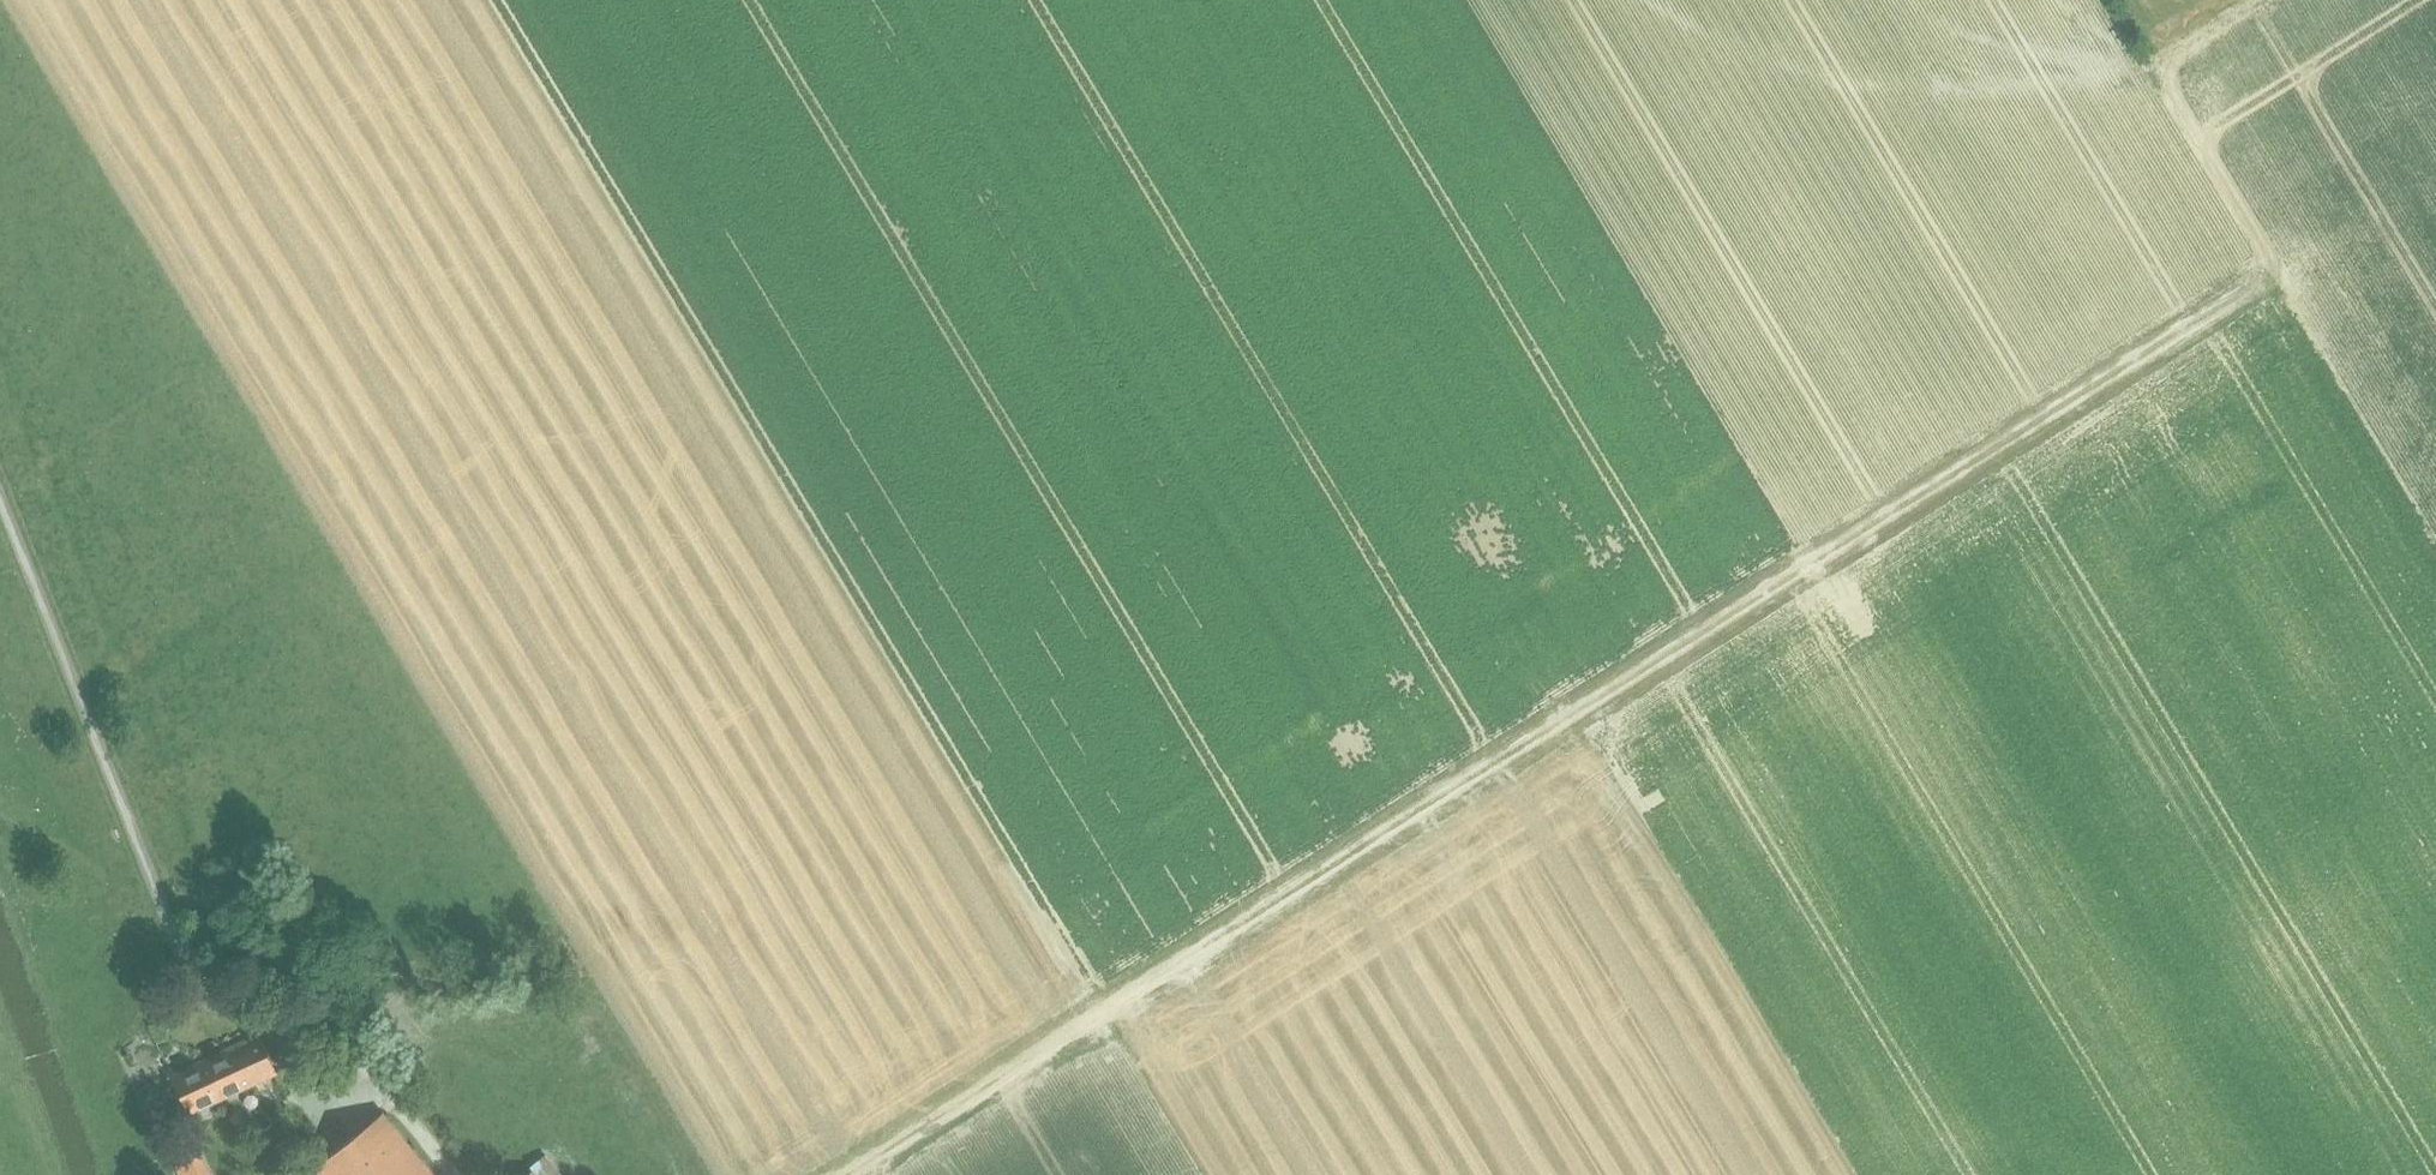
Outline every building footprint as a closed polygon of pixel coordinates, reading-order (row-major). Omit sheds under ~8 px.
[(259,1037),(174,1077),(168,1080),(186,1118),(277,1076),(259,1037)] [(380,1113),(313,1168),(320,1174),(430,1174),(380,1113)] [(168,1152),(179,1174),(198,1174),(184,1145),(168,1152)]
